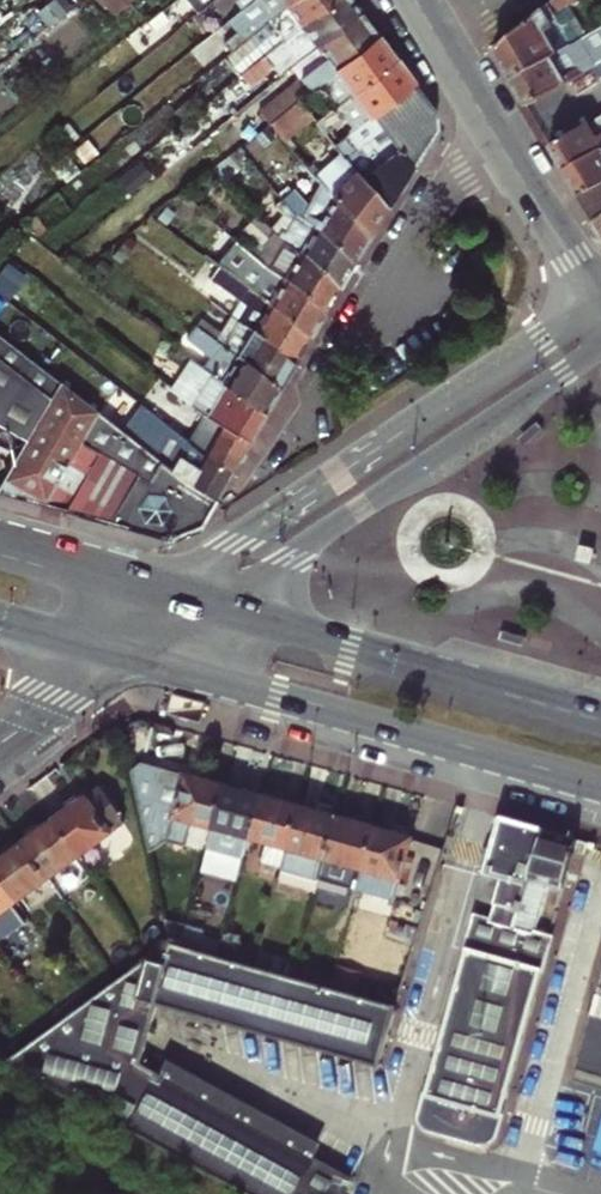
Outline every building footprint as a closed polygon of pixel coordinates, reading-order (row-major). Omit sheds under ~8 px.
[(186,14),(203,0),(175,0),(186,14)] [(198,15),(206,25),(237,0),(217,0),(198,15)] [(249,37),(222,59),(236,77),(262,57),(334,0),(297,0),(249,37)] [(245,9),(256,1),(255,0),(238,0),(245,9)] [(297,0),(256,0),(256,1),(265,13),(244,30),(249,37),(297,0)] [(298,63),(361,13),(351,0),(334,0),(262,57),(271,69),(291,54),(298,63)] [(511,79),(555,54),(543,33),(552,28),(548,22),(553,18),(576,1),(575,0),(552,0),(494,50),(511,79)] [(306,94),(316,85),(378,36),(361,13),(298,63),(288,71),(306,94)] [(569,46),(553,18),(548,22),(552,28),(543,33),(555,54),(569,46)] [(600,28),(590,34),(597,46),(600,45),(600,29),(600,28)] [(526,106),(600,62),(600,45),(597,46),(590,34),(569,46),(555,54),(511,79),(526,106)] [(316,85),(334,107),(396,60),(378,36),(316,85)] [(396,60),(334,107),(325,114),(331,121),(337,116),(340,120),(360,105),(370,118),(414,84),(396,60)] [(430,104),(414,84),(370,118),(348,134),(360,148),(363,145),(368,152),(374,148),(369,141),(383,131),(397,150),(410,168),(429,138),(436,125),(437,120),(436,116),(435,112),(430,104)] [(297,100),(268,123),(282,140),(311,116),(297,100)] [(344,137),(331,121),(325,114),(315,122),(334,145),(344,137)] [(600,148),(600,116),(600,115),(548,145),(563,170),(600,148)] [(369,141),(374,148),(378,153),(383,161),(397,150),(383,131),(369,141)] [(372,158),(378,153),(374,148),(368,152),(363,145),(360,148),(348,134),(344,137),(334,145),(345,157),(386,207),(410,168),(397,150),(383,161),(378,165),(372,158)] [(563,170),(578,197),(600,184),(600,148),(563,170)] [(386,207),(345,157),(317,180),(324,187),(367,239),(386,207)] [(367,239),(324,187),(308,203),(289,183),(279,194),(293,208),(352,264),(367,239)] [(578,197),(593,222),(600,217),(600,184),(578,197)] [(270,232),(282,244),(298,254),(338,288),(352,264),(293,208),(270,232)] [(270,232),(248,211),(237,225),(260,247),(270,232)] [(593,222),(600,237),(600,217),(593,222)] [(266,269),(282,244),(270,232),(260,247),(257,252),(253,260),(258,265),(266,269)] [(298,254),(282,244),(266,269),(278,276),(324,313),(338,288),(298,254)] [(251,246),(245,253),(253,260),(257,252),(251,246)] [(278,276),(266,269),(258,280),(252,275),(226,255),(216,270),(244,291),(309,338),(324,313),(278,276)] [(258,280),(266,269),(258,265),(252,275),(258,280)] [(237,322),(251,332),(294,364),(309,338),(244,291),(229,315),(237,322)] [(214,340),(219,333),(202,319),(196,327),(214,340)] [(226,339),(225,338),(220,345),(235,356),(251,332),(237,322),(226,339)] [(294,364),(251,332),(235,356),(279,390),(294,364)] [(46,432),(150,514),(144,523),(170,539),(201,525),(215,501),(187,484),(169,470),(153,458),(0,338),(0,396),(46,432)] [(197,364),(209,374),(264,415),(279,390),(235,356),(220,345),(214,340),(197,364)] [(197,364),(189,359),(182,369),(203,384),(209,374),(197,364)] [(204,416),(248,442),(264,415),(209,374),(203,384),(190,405),(198,411),(204,416)] [(190,405),(177,395),(169,407),(189,422),(198,411),(190,405)] [(0,396),(0,428),(33,448),(0,490),(0,495),(132,531),(167,540),(170,539),(160,533),(144,523),(150,514),(46,432),(0,396)] [(183,437),(139,404),(129,419),(163,443),(180,454),(169,470),(187,484),(215,501),(230,473),(186,446),(184,448),(178,444),(183,437)] [(188,441),(186,446),(230,473),(248,442),(204,416),(188,441)] [(188,441),(183,437),(178,444),(184,448),(186,446),(188,441)] [(180,454),(163,443),(153,458),(169,470),(180,454)] [(600,547),(583,543),(580,552),(578,560),(595,565),(600,547)] [(197,823),(214,828),(226,786),(186,775),(141,762),(132,769),(148,842),(169,838),(191,844),(197,823)] [(214,828),(251,838),(264,797),(226,786),(214,828)] [(104,790),(57,823),(83,860),(128,827),(124,822),(126,820),(104,790)] [(284,869),(289,849),(301,807),(264,797),(251,838),(269,843),(263,862),(284,869)] [(301,807),(289,849),(284,869),(322,880),(339,818),(301,807)] [(359,891),(360,889),(377,828),(339,818),(322,880),(359,891)] [(544,831),(504,820),(489,874),(505,878),(493,923),(476,918),(421,1115),(422,1120),(426,1126),(431,1131),(435,1134),(480,1145),(485,1145),(490,1144),(493,1141),(496,1136),(551,939),(535,934),(516,929),(544,831)] [(51,883),(83,860),(57,823),(25,847),(51,883)] [(377,828),(360,889),(399,900),(416,839),(377,828)] [(547,888),(564,893),(576,853),(579,841),(544,831),(516,929),(535,934),(547,888)] [(584,855),(587,843),(579,841),(576,853),(584,855)] [(51,883),(25,847),(0,865),(0,876),(21,905),(51,883)] [(21,905),(0,876),(0,920),(21,905)] [(27,914),(21,905),(0,920),(0,934),(27,914)] [(246,1193),(345,1193),(348,1182),(127,1059),(143,1003),(379,1069),(396,1010),(170,947),(9,1062),(246,1193)] [(599,997),(578,1072),(600,1078),(600,998),(599,997)]
